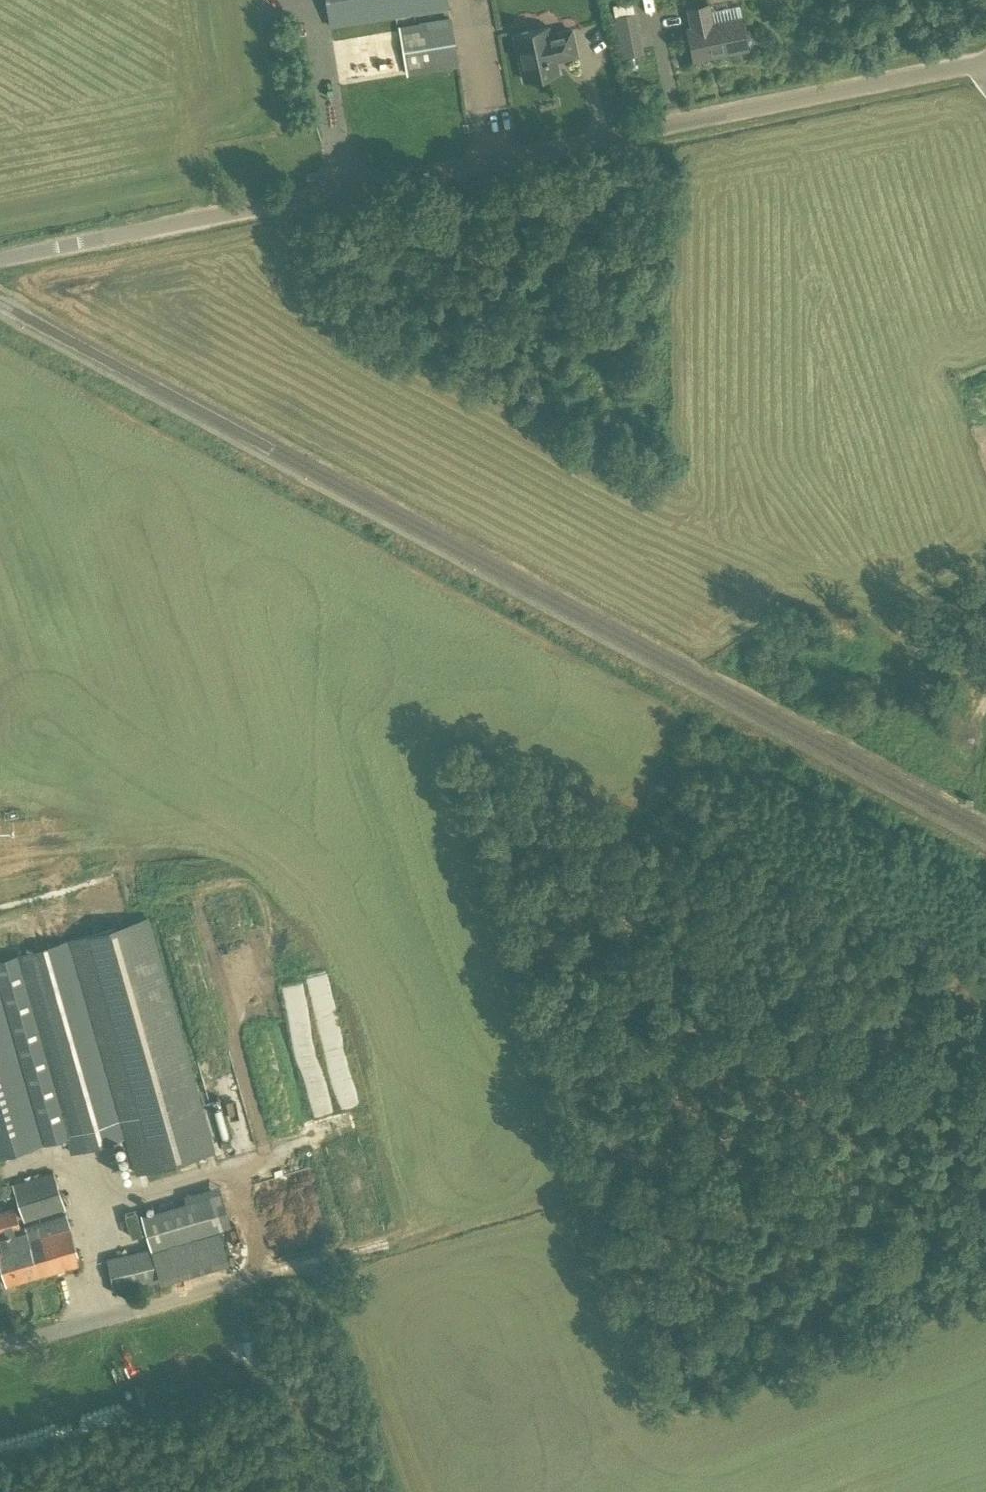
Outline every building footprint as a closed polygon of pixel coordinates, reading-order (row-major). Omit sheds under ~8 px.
[(450,9),(449,0),(326,0),(330,28),(450,9)] [(713,22),(709,4),(687,9),(691,27),(687,28),(693,61),(749,49),(742,16),(713,22)] [(616,58),(643,53),(635,11),(609,16),(616,58)] [(340,86),(459,66),(451,18),(332,37),(340,86)] [(547,25),(514,33),(525,79),(558,72),(554,56),(562,54),(562,57),(576,54),(570,29),(549,33),(547,25)] [(47,1143),(66,1137),(71,1154),(125,1137),(135,1173),(215,1152),(152,917),(69,940),(14,955),(0,959),(0,1157),(47,1143)] [(24,1221),(65,1209),(53,1170),(12,1182),(24,1221)] [(115,1293),(159,1280),(151,1249),(219,1229),(209,1194),(141,1214),(151,1247),(106,1257),(115,1293)] [(15,1206),(0,1210),(0,1258),(8,1285),(81,1263),(66,1213),(27,1225),(28,1228),(22,1230),(15,1206)]
